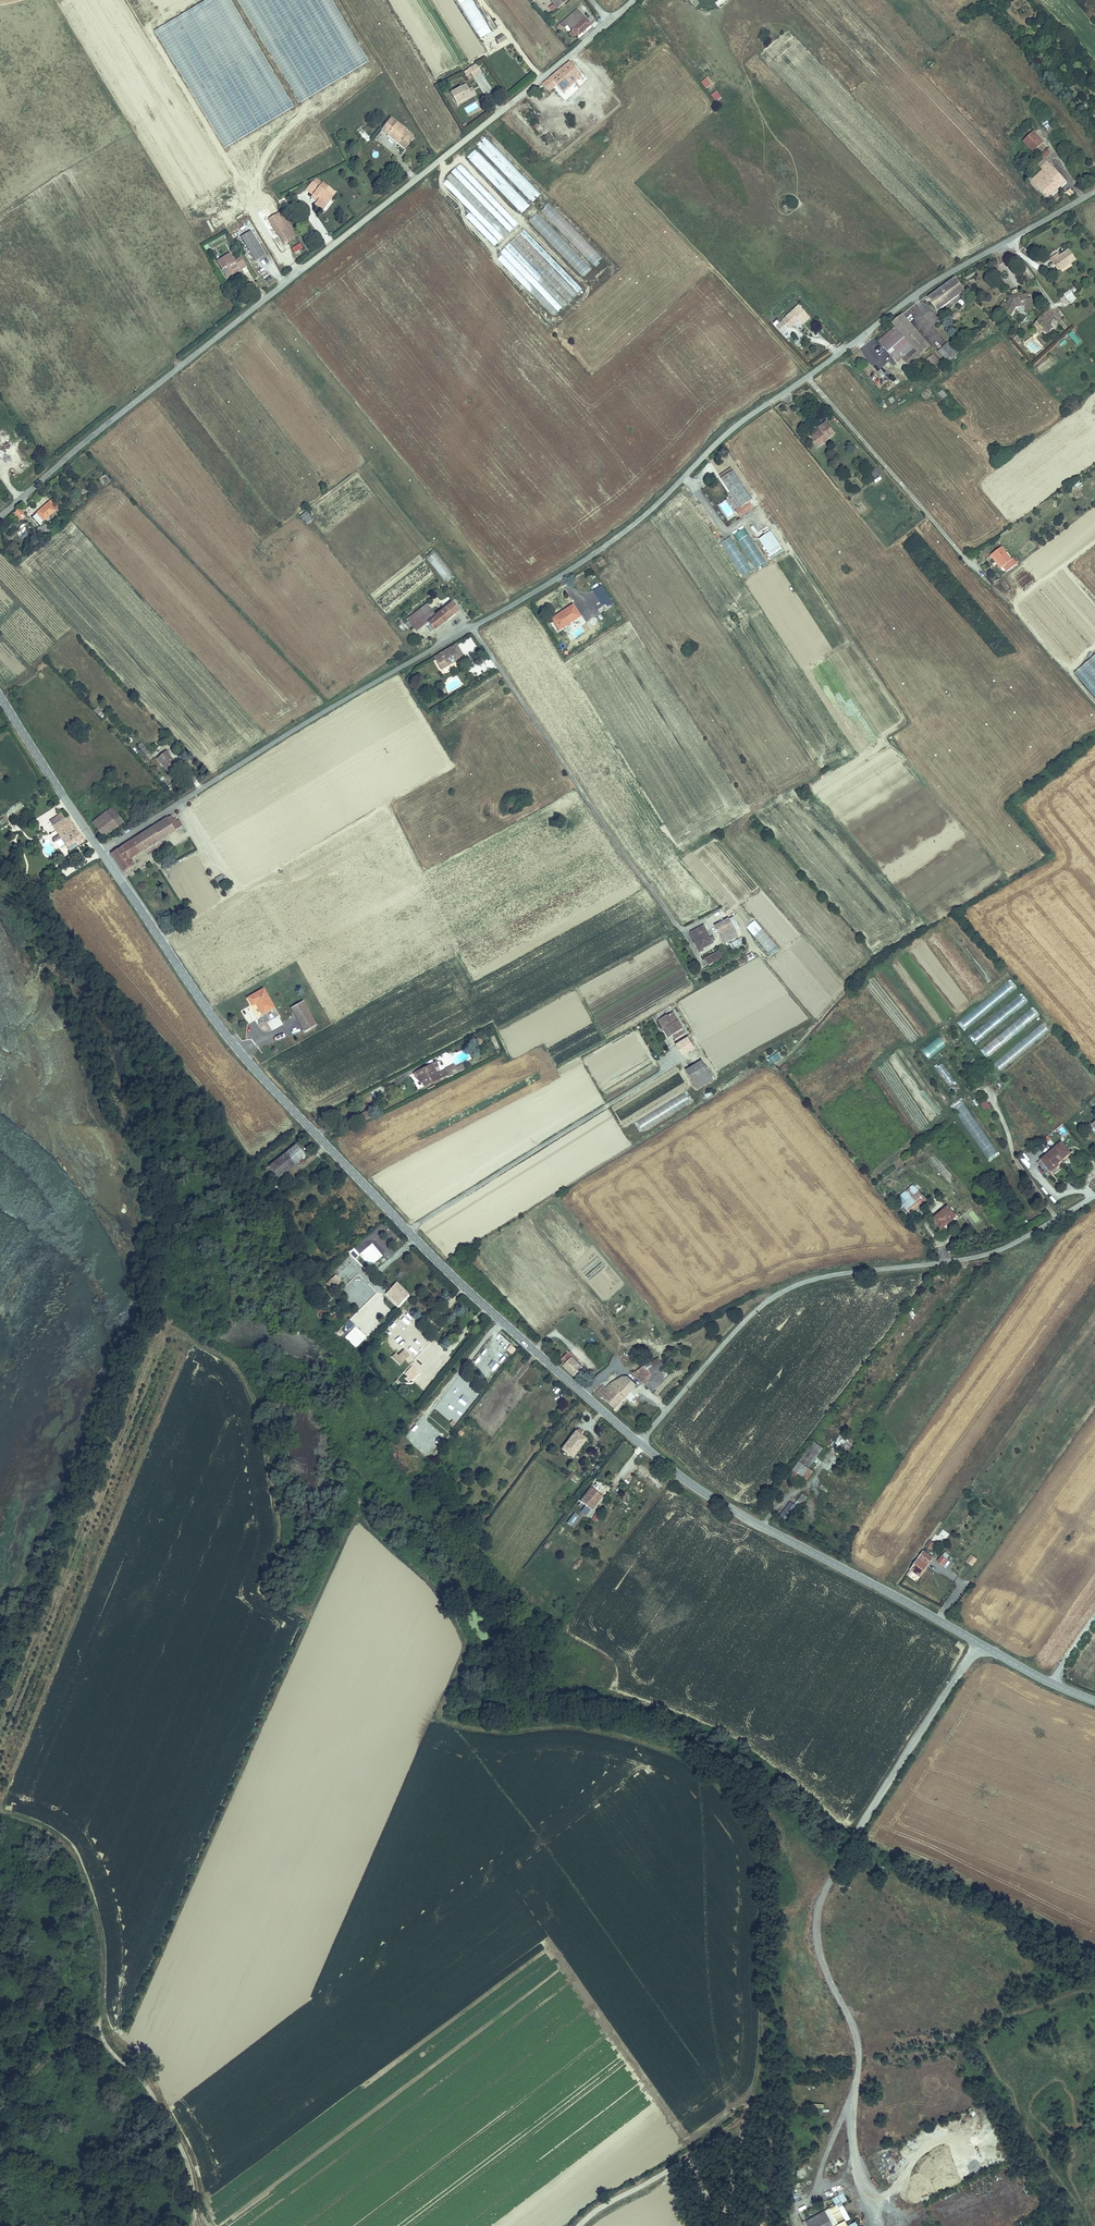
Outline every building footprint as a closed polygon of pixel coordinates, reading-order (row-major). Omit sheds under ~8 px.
[(293,108),(231,0),(207,0),(156,29),(175,63),(181,59),(185,65),(190,62),(198,77),(205,73),(211,84),(206,87),(208,89),(206,90),(211,98),(205,101),(208,105),(202,108),(224,147),(293,108)] [(295,102),(366,65),(331,0),(241,0),(295,102)] [(490,33),(473,0),(458,0),(478,39),(490,33)] [(578,7),(557,26),(560,30),(568,24),(573,29),(569,32),(573,36),(576,34),(578,35),(591,24),(578,7)] [(501,33),(495,37),(498,42),(505,38),(501,33)] [(503,88),(486,55),(474,61),(477,66),(484,62),(499,90),(503,88)] [(582,75),(570,61),(563,66),(559,71),(536,89),(538,91),(539,90),(542,93),(547,88),(548,89),(556,83),(563,91),(582,75)] [(475,63),(462,71),(465,75),(469,72),(472,76),(480,71),(475,63)] [(706,89),(712,84),(706,78),(701,82),(706,89)] [(465,83),(449,92),(455,102),(471,93),(468,88),(465,83)] [(471,86),(468,88),(471,93),(455,102),(456,104),(475,93),(471,86)] [(717,91),(710,95),(715,102),(721,98),(717,91)] [(380,132),(384,135),(387,132),(396,139),(393,142),(402,149),(411,137),(403,131),(404,129),(390,118),(380,132)] [(1056,130),(1052,125),(1048,129),(1052,134),(1056,130)] [(361,126),(356,130),(367,142),(372,138),(361,126)] [(384,135),(393,142),(396,139),(387,132),(384,135)] [(1026,143),(1036,153),(1046,143),(1035,133),(1026,143)] [(477,146),(531,200),(539,192),(485,138),(477,146)] [(1043,155),(1046,159),(1053,153),(1051,151),(1053,150),(1051,148),(1043,155)] [(530,205),(475,150),(467,158),(522,213),(530,205)] [(376,151),(371,154),(375,159),(379,155),(376,151)] [(1046,159),(1041,164),(1047,171),(1053,165),(1046,159)] [(509,233),(518,223),(460,164),(441,183),(499,242),(509,232),(509,233)] [(1047,171),(1035,182),(1041,188),(1052,177),(1053,178),(1060,173),(1053,165),(1047,171)] [(1052,177),(1041,188),(1051,198),(1068,182),(1060,173),(1053,178),(1052,177)] [(322,184),(316,179),(312,183),(306,190),(313,195),(311,198),(317,202),(315,205),(320,209),(329,196),(331,198),(335,193),(322,183),(322,184)] [(1068,192),(1073,197),(1077,194),(1072,189),(1068,192)] [(329,196),(320,209),(322,210),(331,198),(329,196)] [(594,267),(603,259),(548,202),(539,210),(594,267)] [(278,213),(274,215),(289,240),(293,237),(278,213)] [(583,278),(592,269),(537,213),(528,222),(583,278)] [(289,240),(274,215),(269,219),(279,235),(274,238),(281,248),(286,245),(284,243),(289,240)] [(553,317),(582,289),(524,229),(519,233),(519,234),(514,238),(500,252),(502,254),(497,259),(553,317)] [(265,255),(251,231),(242,237),(256,260),(265,255)] [(291,248),(295,253),(302,248),(298,243),(291,248)] [(1060,254),(1052,259),(1061,272),(1079,260),(1071,249),(1062,256),(1060,254)] [(231,252),(219,260),(228,274),(234,270),(240,266),(242,269),(247,266),(241,256),(236,260),(231,252)] [(228,274),(229,276),(242,269),(240,266),(234,270),(228,274)] [(956,279),(928,299),(937,311),(965,290),(956,279)] [(1070,303),(1076,299),(1071,289),(1064,293),(1070,303)] [(1009,316),(1015,308),(1024,306),(1026,310),(1024,310),(1025,314),(1032,313),(1031,309),(1032,308),(1030,299),(1029,299),(1027,295),(1023,296),(1018,297),(1017,293),(1017,290),(1011,291),(1012,295),(1006,304),(1002,302),(999,307),(1005,310),(1003,312),(1009,316)] [(798,306),(782,321),(790,329),(794,326),(797,322),(800,326),(809,318),(798,306)] [(1051,318),(1043,312),(1032,327),(1039,333),(1042,329),(1047,332),(1052,326),(1047,323),(1051,318)] [(932,344),(905,313),(896,320),(903,329),(885,344),(899,360),(917,345),(923,352),(932,344)] [(1022,330),(1013,338),(1018,343),(1026,335),(1022,330)] [(1076,345),(1081,342),(1074,331),(1069,334),(1076,345)] [(950,342),(943,347),(948,353),(951,356),(949,358),(952,361),(960,354),(950,342)] [(940,350),(945,356),(948,353),(943,347),(940,350)] [(933,356),(938,363),(942,360),(937,353),(933,356)] [(935,366),(938,363),(933,356),(930,359),(935,366)] [(935,366),(940,372),(947,366),(942,360),(938,363),(935,366)] [(938,393),(943,399),(947,395),(942,389),(938,393)] [(811,438),(818,446),(836,432),(827,422),(819,428),(821,430),(811,438)] [(869,471),(874,477),(881,471),(876,465),(869,471)] [(722,478),(734,471),(731,468),(720,475),(722,478)] [(734,471),(722,478),(741,507),(753,499),(734,471)] [(105,484),(109,480),(105,476),(101,480),(105,484)] [(50,501),(38,512),(45,519),(57,509),(50,501)] [(749,502),(735,511),(740,518),(753,508),(749,502)] [(21,508),(14,514),(19,521),(27,515),(21,508)] [(306,523),(312,518),(306,510),(299,515),(306,523)] [(44,536),(52,529),(47,523),(42,527),(41,525),(37,528),(44,536)] [(755,569),(766,563),(745,527),(734,534),(755,569)] [(23,540),(29,534),(25,530),(19,537),(23,540)] [(771,559),(784,551),(771,531),(758,539),(771,559)] [(742,577),(752,571),(731,537),(721,543),(742,577)] [(998,560),(1007,553),(1003,548),(994,555),(998,560)] [(443,581),(452,575),(436,551),(427,557),(443,581)] [(1007,553),(998,560),(1004,567),(1013,561),(1007,553)] [(602,556),(597,559),(601,566),(606,563),(602,556)] [(612,600),(602,585),(594,591),(604,605),(607,604),(609,607),(616,602),(614,599),(612,600)] [(436,627),(459,611),(452,600),(444,606),(445,609),(431,620),(436,627)] [(573,604),(561,612),(563,615),(554,622),(559,630),(581,615),(573,604)] [(427,634),(435,628),(419,608),(408,616),(414,625),(417,622),(427,634)] [(554,622),(563,615),(561,612),(552,619),(554,622)] [(471,638),(464,643),(471,654),(478,650),(471,638)] [(456,643),(434,656),(440,666),(447,662),(448,664),(464,656),(456,643)] [(1074,671),(1094,696),(1094,654),(1074,671)] [(144,747),(139,751),(145,757),(150,754),(144,747)] [(157,759),(168,772),(177,764),(169,755),(171,753),(168,750),(157,759)] [(114,796),(112,794),(104,799),(109,806),(116,801),(113,797),(114,796)] [(113,807),(95,822),(106,835),(125,821),(122,817),(113,807)] [(168,817),(176,830),(180,828),(176,821),(172,815),(168,817)] [(56,831),(72,822),(69,816),(53,826),(56,831)] [(160,822),(168,835),(176,830),(168,817),(160,822)] [(180,818),(176,821),(180,828),(184,825),(180,818)] [(58,835),(52,839),(54,842),(60,839),(68,852),(85,841),(72,822),(56,831),(58,835)] [(111,852),(122,869),(134,862),(131,857),(168,835),(160,822),(111,852)] [(222,874),(214,878),(217,882),(224,878),(222,874)] [(733,916),(727,919),(734,931),(740,928),(733,916)] [(727,919),(715,926),(724,943),(737,936),(734,931),(727,919)] [(770,955),(779,947),(754,920),(746,928),(770,955)] [(700,947),(704,945),(710,941),(710,940),(713,938),(711,936),(709,938),(701,924),(690,931),(694,938),(700,947)] [(740,937),(728,943),(731,949),(743,943),(740,937)] [(697,952),(705,947),(704,945),(700,947),(694,938),(690,940),(697,952)] [(712,951),(704,956),(708,964),(716,959),(712,951)] [(753,952),(745,955),(748,961),(755,958),(753,952)] [(261,1014),(274,1007),(264,988),(247,997),(251,1006),(256,1003),(261,1014)] [(1021,995),(970,1033),(976,1041),(1027,1004),(1021,995)] [(315,1025),(302,1001),(290,1008),(303,1032),(315,1025)] [(988,1055),(1038,1018),(1032,1009),(981,1047),(988,1055)] [(676,1038),(684,1033),(671,1013),(659,1020),(668,1036),(673,1034),(676,1038)] [(1000,1070),(1050,1032),(1043,1023),(993,1062),(1000,1070)] [(920,1049),(928,1059),(946,1045),(938,1035),(920,1049)] [(687,1038),(674,1046),(680,1056),(693,1048),(687,1038)] [(289,1040),(282,1043),(285,1050),(292,1047),(289,1040)] [(779,1053),(769,1059),(771,1063),(781,1056),(779,1053)] [(907,1053),(903,1055),(910,1068),(914,1065),(907,1053)] [(691,1082),(708,1072),(701,1060),(684,1071),(691,1082)] [(943,1062),(936,1066),(947,1086),(954,1082),(943,1062)] [(432,1063),(419,1070),(422,1075),(420,1076),(422,1082),(424,1086),(448,1074),(446,1070),(435,1075),(432,1069),(435,1068),(432,1063)] [(696,1090),(713,1079),(708,1072),(691,1082),(696,1090)] [(641,1130),(693,1101),(688,1091),(636,1120),(641,1130)] [(985,1160),(995,1154),(965,1100),(954,1106),(985,1160)] [(981,1104),(985,1111),(991,1108),(987,1100),(981,1104)] [(1065,1135),(1070,1131),(1066,1124),(1060,1128),(1065,1135)] [(1072,1155),(1062,1143),(1041,1159),(1053,1174),(1062,1166),(1061,1164),(1072,1155)] [(304,1156),(295,1145),(268,1167),(272,1172),(277,1178),(304,1156)] [(1026,1166),(1029,1164),(1024,1158),(1021,1160),(1026,1166)] [(263,1171),(268,1176),(272,1172),(268,1167),(263,1171)] [(269,1185),(273,1190),(282,1183),(277,1178),(269,1185)] [(896,1199),(902,1206),(918,1193),(912,1186),(896,1199)] [(924,1201),(918,1193),(902,1206),(908,1214),(924,1201)] [(536,1220),(604,1301),(623,1285),(555,1203),(536,1220)] [(949,1206),(933,1219),(941,1230),(957,1217),(949,1206)] [(334,1273),(325,1282),(331,1289),(341,1281),(334,1273)] [(384,1294),(397,1307),(409,1294),(396,1281),(384,1294)] [(403,1348),(392,1358),(399,1365),(410,1355),(403,1348)] [(493,1348),(490,1352),(505,1362),(508,1357),(493,1348)] [(572,1354),(564,1362),(576,1373),(584,1364),(572,1354)] [(646,1363),(638,1367),(632,1373),(632,1374),(632,1376),(648,1392),(664,1375),(658,1370),(664,1365),(657,1359),(654,1360),(646,1363)] [(411,1365),(403,1373),(406,1376),(404,1378),(410,1383),(419,1372),(411,1365)] [(610,1390),(620,1381),(627,1376),(612,1381),(606,1386),(610,1390)] [(620,1381),(629,1390),(635,1384),(627,1376),(620,1381)] [(603,1383),(593,1392),(601,1400),(603,1398),(613,1408),(629,1390),(620,1381),(610,1390),(606,1386),(603,1383)] [(584,1440),(573,1432),(560,1451),(570,1458),(584,1440)] [(805,1475),(811,1466),(809,1465),(817,1454),(808,1447),(789,1472),(793,1475),(797,1469),(805,1475)] [(814,1468),(811,1466),(805,1475),(807,1477),(814,1468)] [(652,1474),(647,1478),(658,1490),(662,1486),(652,1474)] [(601,1496),(589,1487),(579,1502),(590,1511),(601,1496)] [(801,1507),(806,1496),(801,1493),(795,1504),(801,1507)] [(788,1501),(779,1516),(789,1522),(798,1507),(788,1501)] [(574,1512),(566,1522),(571,1526),(579,1516),(574,1512)] [(596,1512),(591,1518),(596,1522),(600,1516),(596,1512)] [(945,1540),(949,1533),(942,1529),(939,1536),(945,1540)] [(937,1544),(932,1540),(928,1546),(933,1549),(937,1544)] [(925,1551),(918,1560),(926,1566),(933,1557),(925,1551)] [(971,1554),(965,1562),(971,1567),(977,1559),(971,1554)] [(945,1565),(949,1559),(944,1555),(940,1561),(945,1565)] [(926,1566),(918,1560),(911,1570),(919,1576),(926,1566)] [(835,2206),(830,2208),(834,2214),(838,2212),(835,2206)] [(830,2208),(825,2211),(828,2217),(834,2214),(830,2208)] [(833,2225),(828,2217),(825,2211),(806,2222),(809,2225),(832,2225),(833,2225)]
